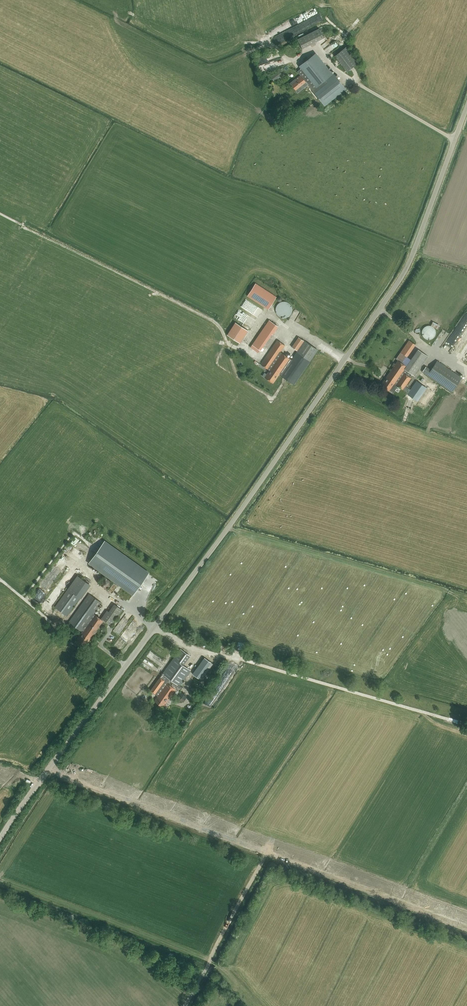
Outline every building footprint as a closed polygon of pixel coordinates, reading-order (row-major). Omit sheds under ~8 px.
[(324,38),(319,29),(297,39),(302,49),(324,38)] [(347,71),(358,63),(346,47),(335,56),(347,71)] [(300,68),(297,71),(298,71),(301,75),(300,75),(308,85),(325,106),(346,89),(333,73),(332,74),(315,53),(299,66),(300,68)] [(260,64),(262,70),(283,64),(281,58),(260,64)] [(274,81),(282,75),(278,70),(271,76),(274,81)] [(295,79),(290,83),(297,93),(308,85),(300,75),(296,79),(295,79)] [(247,296),(268,309),(276,297),(255,283),(247,296)] [(278,315),(280,317),(283,318),(285,318),(288,317),(290,315),(291,313),(292,311),(292,308),(291,305),(289,303),(286,302),(284,301),(281,302),(278,304),(276,306),(276,309),(276,312),(278,315)] [(272,335),(278,326),(269,320),(252,345),(260,350),(271,334),(272,335)] [(239,343),(248,330),(235,322),(227,335),(239,343)] [(425,338),(427,339),(430,339),(433,338),(435,336),(436,333),(435,330),(434,328),(432,327),(430,326),(427,326),(425,327),(423,329),(422,331),(422,334),(423,336),(425,338)] [(264,377),(273,383),(279,374),(294,384),(318,350),(304,341),(298,337),(292,347),(297,351),(291,359),(280,352),(285,345),(277,340),(260,364),(269,370),(264,377)] [(409,340),(396,359),(398,360),(381,385),(389,391),(393,393),(398,386),(408,393),(405,397),(424,410),(435,394),(417,381),(410,390),(405,386),(411,378),(410,377),(412,374),(414,376),(428,356),(418,349),(406,366),(401,363),(406,356),(407,357),(415,344),(409,340)] [(461,378),(458,375),(437,361),(431,370),(426,366),(422,371),(452,392),(461,378)] [(89,562),(133,594),(148,573),(104,541),(89,562)] [(69,570),(56,586),(61,591),(74,574),(69,570)] [(55,607),(67,616),(80,597),(79,596),(88,583),(77,575),(55,607)] [(103,586),(111,583),(109,578),(101,581),(103,586)] [(107,610),(101,619),(94,614),(101,603),(89,594),(68,622),(82,632),(76,640),(85,646),(103,620),(111,625),(122,609),(114,604),(109,612),(107,610)] [(122,645),(123,643),(125,644),(127,639),(120,636),(117,643),(122,645)] [(180,649),(150,691),(157,696),(154,700),(163,707),(166,702),(169,705),(182,687),(180,685),(190,670),(183,665),(190,655),(180,649)] [(212,664),(204,658),(192,674),(201,680),(212,664)] [(208,699),(216,696),(213,689),(212,690),(213,693),(208,695),(209,698),(204,699),(206,705),(210,704),(208,699)]
